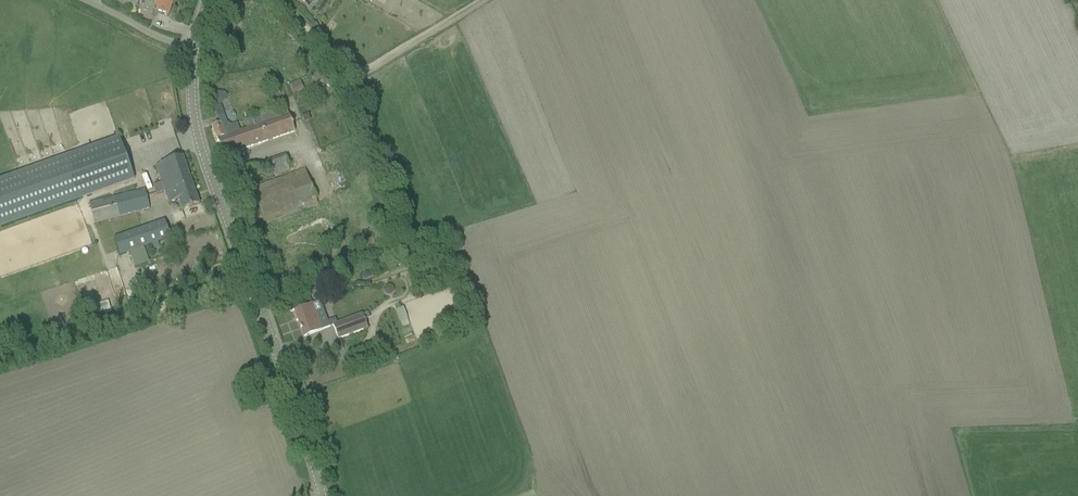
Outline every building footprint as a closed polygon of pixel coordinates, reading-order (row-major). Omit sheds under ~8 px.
[(134,12),(139,0),(108,0),(134,12)] [(149,0),(159,3),(155,13),(168,17),(174,0),(173,0),(149,0)] [(314,0),(295,0),(309,9),(314,0)] [(293,94),(303,90),(300,82),(290,86),(293,94)] [(211,96),(218,113),(231,109),(225,91),(211,96)] [(226,136),(221,122),(211,126),(217,139),(216,140),(223,156),(295,132),(285,108),(252,120),(254,126),(226,136)] [(133,181),(118,137),(0,180),(0,229),(133,181)] [(155,167),(161,183),(153,186),(156,194),(164,192),(169,204),(178,200),(182,211),(199,205),(182,157),(155,167)] [(285,157),(247,170),(251,183),(290,170),(285,157)] [(306,170),(262,186),(252,189),(264,224),(318,205),(306,170)] [(145,190),(89,202),(94,222),(95,224),(149,209),(145,190)] [(164,222),(116,240),(121,254),(129,252),(129,253),(152,245),(154,251),(160,248),(158,243),(170,239),(164,222)] [(314,303),(304,306),(294,310),(304,337),(323,330),(329,327),(323,311),(318,313),(314,303)] [(362,314),(332,325),(338,339),(368,328),(362,314)]
